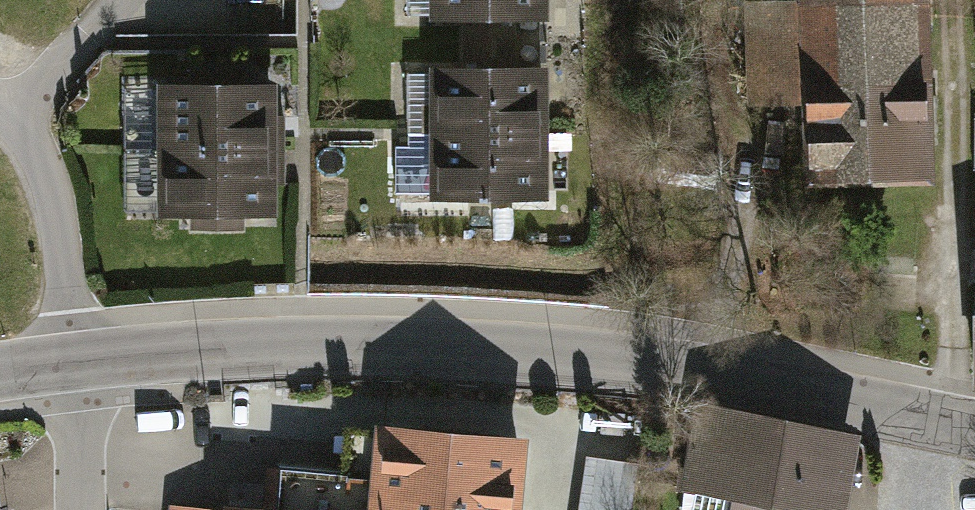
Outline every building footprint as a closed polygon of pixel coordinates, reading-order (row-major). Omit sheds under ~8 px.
[(418,27),(455,26),(512,26),(538,26),(538,0),(418,0),(418,27)] [(926,0),(749,0),(753,105),(797,103),(800,189),(933,184),(926,0)] [(455,72),(424,72),(425,140),(425,207),(543,206),(542,71),(512,71),(455,72)] [(269,88),(164,89),(165,214),(193,214),(193,228),(239,228),(239,214),(270,214),(269,88)] [(699,401),(681,489),(738,501),(736,509),(846,509),(862,434),(699,401)] [(376,430),(347,428),(343,477),(282,471),(278,509),(369,509),(376,430)] [(517,442),(376,430),(375,434),(369,509),(511,509),(517,442)]
